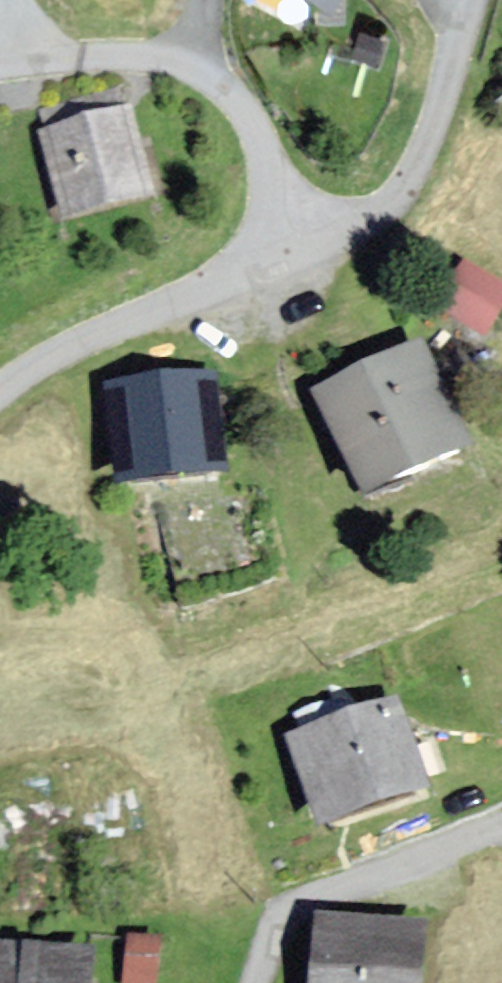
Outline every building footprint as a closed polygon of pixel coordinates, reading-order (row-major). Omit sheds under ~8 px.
[(125,117),(47,139),(69,218),(147,197),(125,117)] [(440,309),(483,335),(501,304),(501,295),(463,272),(440,309)] [(413,357),(324,399),(370,496),(459,455),(413,357)] [(205,385),(109,397),(120,485),(216,473),(205,385)] [(295,747),(320,828),(418,797),(392,717),(295,747)] [(14,838),(13,911),(34,912),(34,899),(53,899),(54,839),(14,838)] [(318,982),(411,982),(414,932),(322,926),(318,982)] [(126,982),(151,982),(153,944),(129,943),(126,982)] [(0,952),(0,982),(85,982),(87,961),(0,952)]
